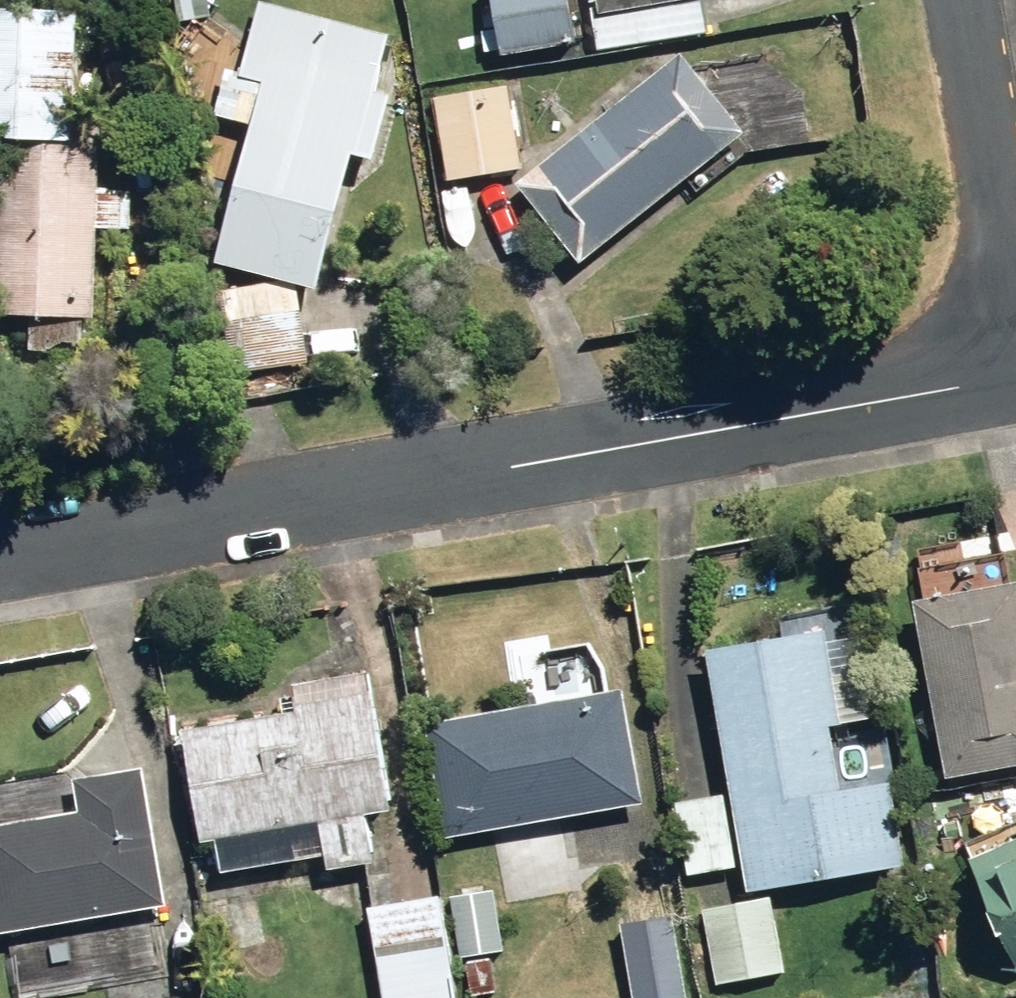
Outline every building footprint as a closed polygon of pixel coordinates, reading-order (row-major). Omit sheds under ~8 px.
[(205,14),(219,13),(218,0),(204,0),(205,14)] [(337,288),(371,153),(391,158),(408,93),(389,88),(403,32),(276,0),(270,0),(254,64),(237,59),(223,113),(269,126),(254,185),(249,185),(230,261),(337,288)] [(563,0),(490,0),(499,59),(570,47),(563,0)] [(603,53),(706,37),(700,0),(594,0),(603,53)] [(113,316),(116,224),(141,224),(142,187),(173,182),(166,130),(127,135),(133,187),(114,187),(116,125),(95,124),(99,9),(0,5),(0,124),(5,124),(0,249),(0,312),(113,316)] [(677,60),(517,189),(578,264),(739,136),(677,60)] [(430,101),(442,184),(519,173),(506,90),(430,101)] [(257,287),(258,357),(313,355),(312,286),(257,287)] [(961,777),(1015,767),(1015,585),(931,599),(961,777)] [(723,646),(761,892),(920,868),(906,780),(857,787),(847,721),(883,716),(876,670),(851,674),(843,628),(723,646)] [(229,840),(235,873),(340,854),(342,869),(392,861),(384,812),(407,806),(384,668),(307,681),(313,710),(200,728),(219,841),(229,840)] [(440,722),(461,838),(659,801),(638,686),(440,722)] [(8,935),(181,904),(156,766),(85,780),(90,808),(0,825),(0,889),(8,935)] [(689,802),(701,875),(748,867),(735,794),(689,802)] [(1015,924),(1015,844),(986,857),(1015,924)] [(464,976),(469,976),(456,894),(381,906),(396,997),(468,997),(464,976)] [(716,908),(728,982),(795,971),(784,897),(716,908)] [(645,997),(699,997),(686,916),(633,922),(645,997)] [(477,961),(481,995),(506,993),(502,957),(477,961)]
